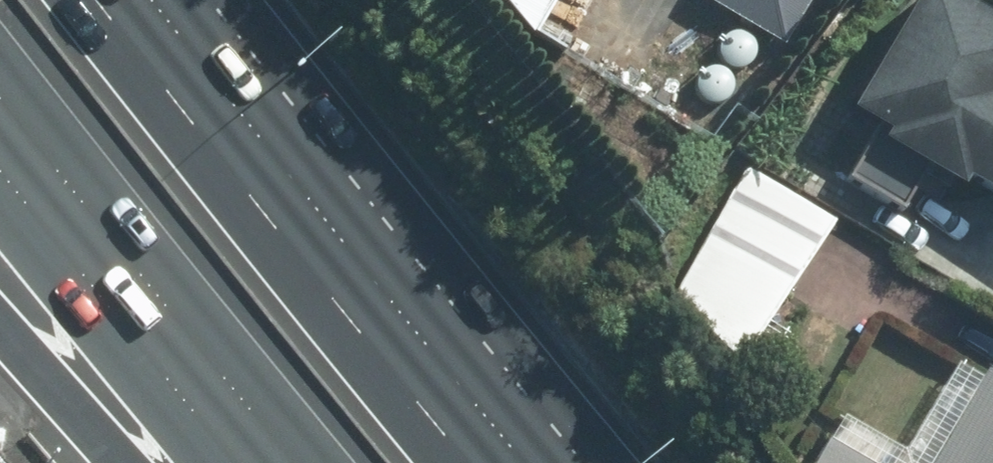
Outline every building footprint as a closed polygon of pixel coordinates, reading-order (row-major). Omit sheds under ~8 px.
[(484,2),(532,30),(550,0),(486,0),(484,2)] [(784,41),(809,0),(721,0),(784,41)] [(827,118),(867,145),(858,158),(934,208),(942,195),(992,228),(992,28),(950,0),(904,0),(827,118)] [(839,218),(749,166),(668,305),(746,361),(839,218)] [(952,364),(894,458),(829,418),(802,462),(992,462),(992,389),(952,364)]
